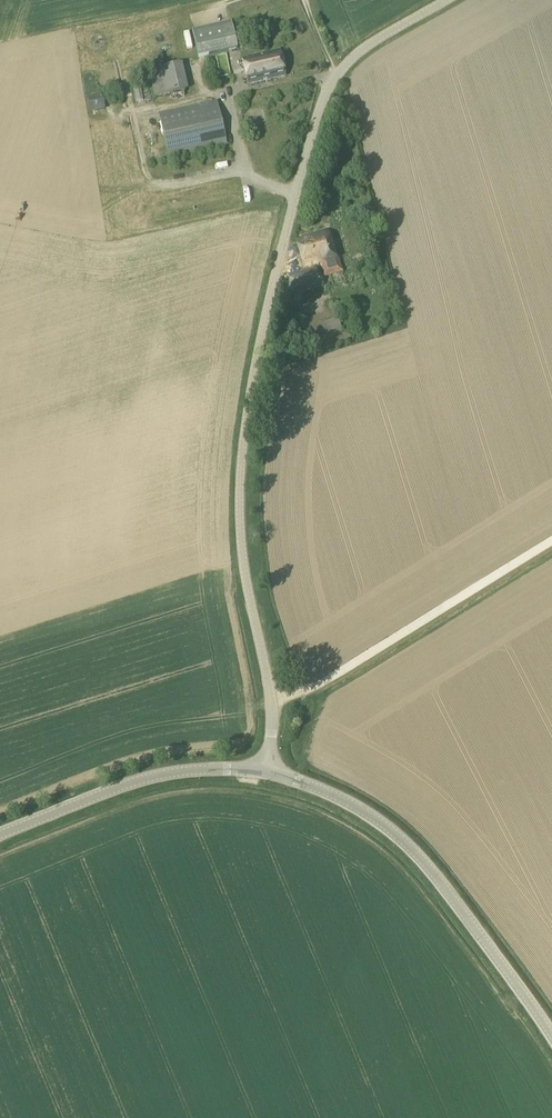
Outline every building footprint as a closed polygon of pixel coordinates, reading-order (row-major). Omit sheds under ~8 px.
[(195,27),(200,52),(240,45),(235,19),(195,27)] [(242,59),(248,85),(286,76),(280,50),(242,59)] [(148,71),(154,97),(188,90),(182,63),(148,71)] [(88,100),(91,113),(104,110),(102,97),(88,100)] [(158,114),(168,159),(227,145),(217,101),(158,114)] [(296,240),(304,267),(320,262),(321,268),(324,267),(326,274),(339,270),(327,231),(296,240)] [(287,275),(292,295),(321,287),(315,266),(287,275)] [(301,322),(311,354),(353,341),(350,330),(342,333),(335,311),(301,322)] [(297,342),(301,353),(308,351),(305,340),(297,342)]
